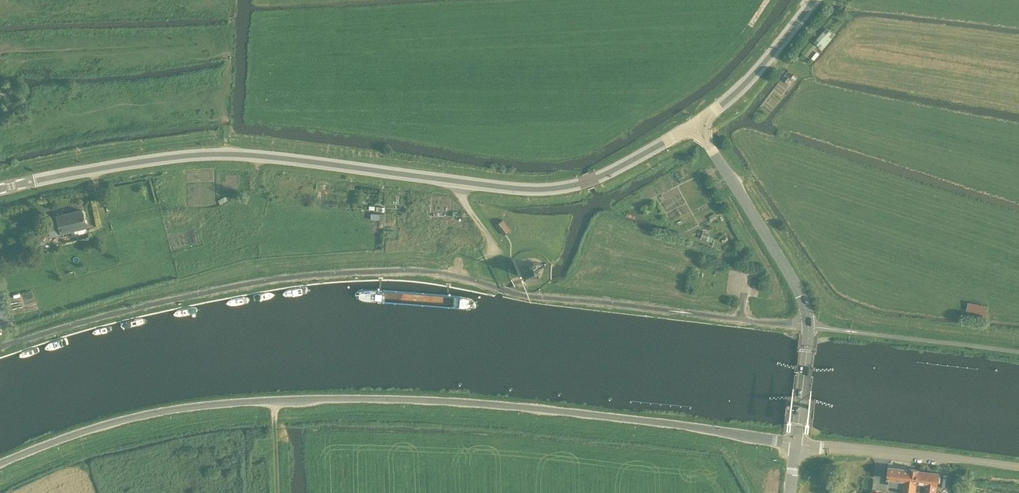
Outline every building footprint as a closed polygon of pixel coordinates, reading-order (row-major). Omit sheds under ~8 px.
[(826,29),(815,42),(822,48),(831,38),(829,36),(831,33),(826,29)] [(56,216),(46,219),(49,230),(59,228),(60,233),(74,230),(73,228),(76,227),(77,230),(80,232),(86,230),(85,227),(86,227),(81,210),(55,216),(56,216)] [(504,234),(510,229),(503,220),(496,224),(504,234)] [(525,279),(538,275),(534,262),(521,266),(525,279)] [(985,314),(987,306),(968,302),(966,310),(985,314)] [(918,470),(918,469),(909,468),(909,469),(889,467),(887,478),(903,479),(902,492),(915,492),(916,481),(918,470)] [(915,491),(924,492),(935,492),(935,489),(936,484),(937,484),(938,473),(918,470),(916,481),(915,491)]
